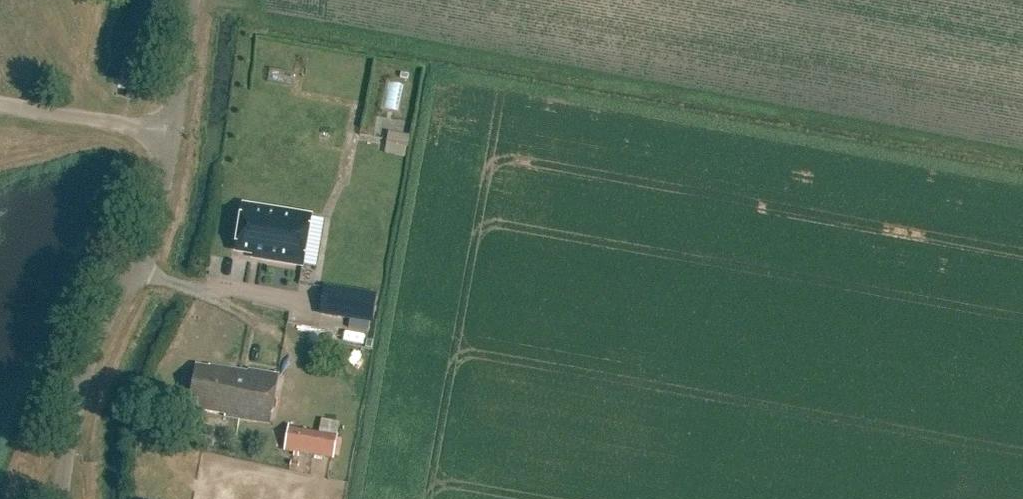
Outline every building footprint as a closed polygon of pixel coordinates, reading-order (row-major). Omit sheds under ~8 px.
[(405,157),(406,149),(387,145),(385,154),(405,157)] [(236,252),(264,257),(264,261),(303,267),(311,217),(244,206),(236,252)] [(374,296),(325,288),(321,313),(370,321),(374,296)] [(335,330),(318,327),(316,336),(334,339),(335,330)] [(243,346),(232,344),(229,357),(241,359),(243,346)] [(196,411),(269,423),(278,375),(248,370),(248,372),(209,365),(209,366),(196,364),(190,398),(198,400),(196,411)] [(288,429),(285,451),(334,459),(338,437),(288,429)]
